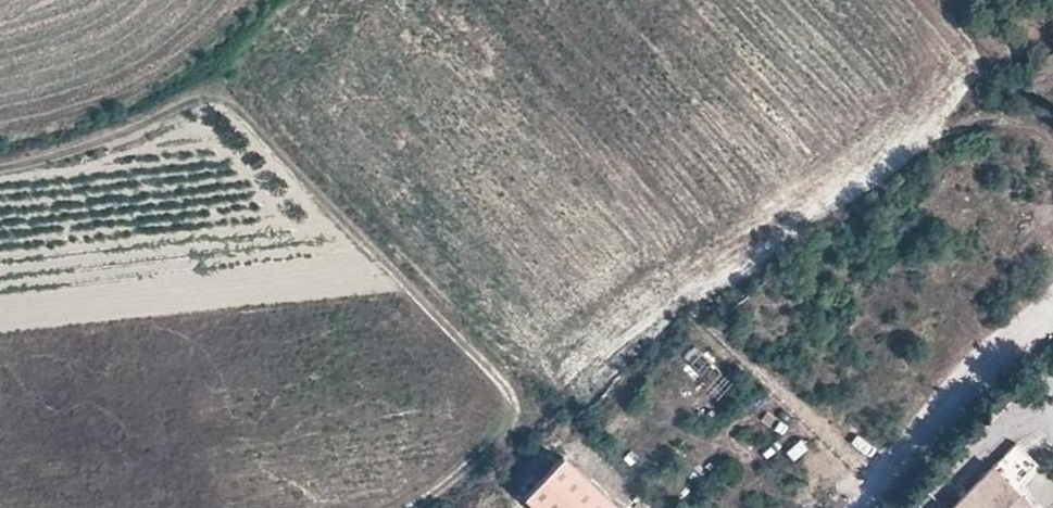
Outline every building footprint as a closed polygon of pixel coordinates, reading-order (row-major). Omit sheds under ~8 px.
[(554,446),(515,487),(537,507),(620,507),(554,446)] [(988,460),(941,507),(1037,507),(988,460)]
